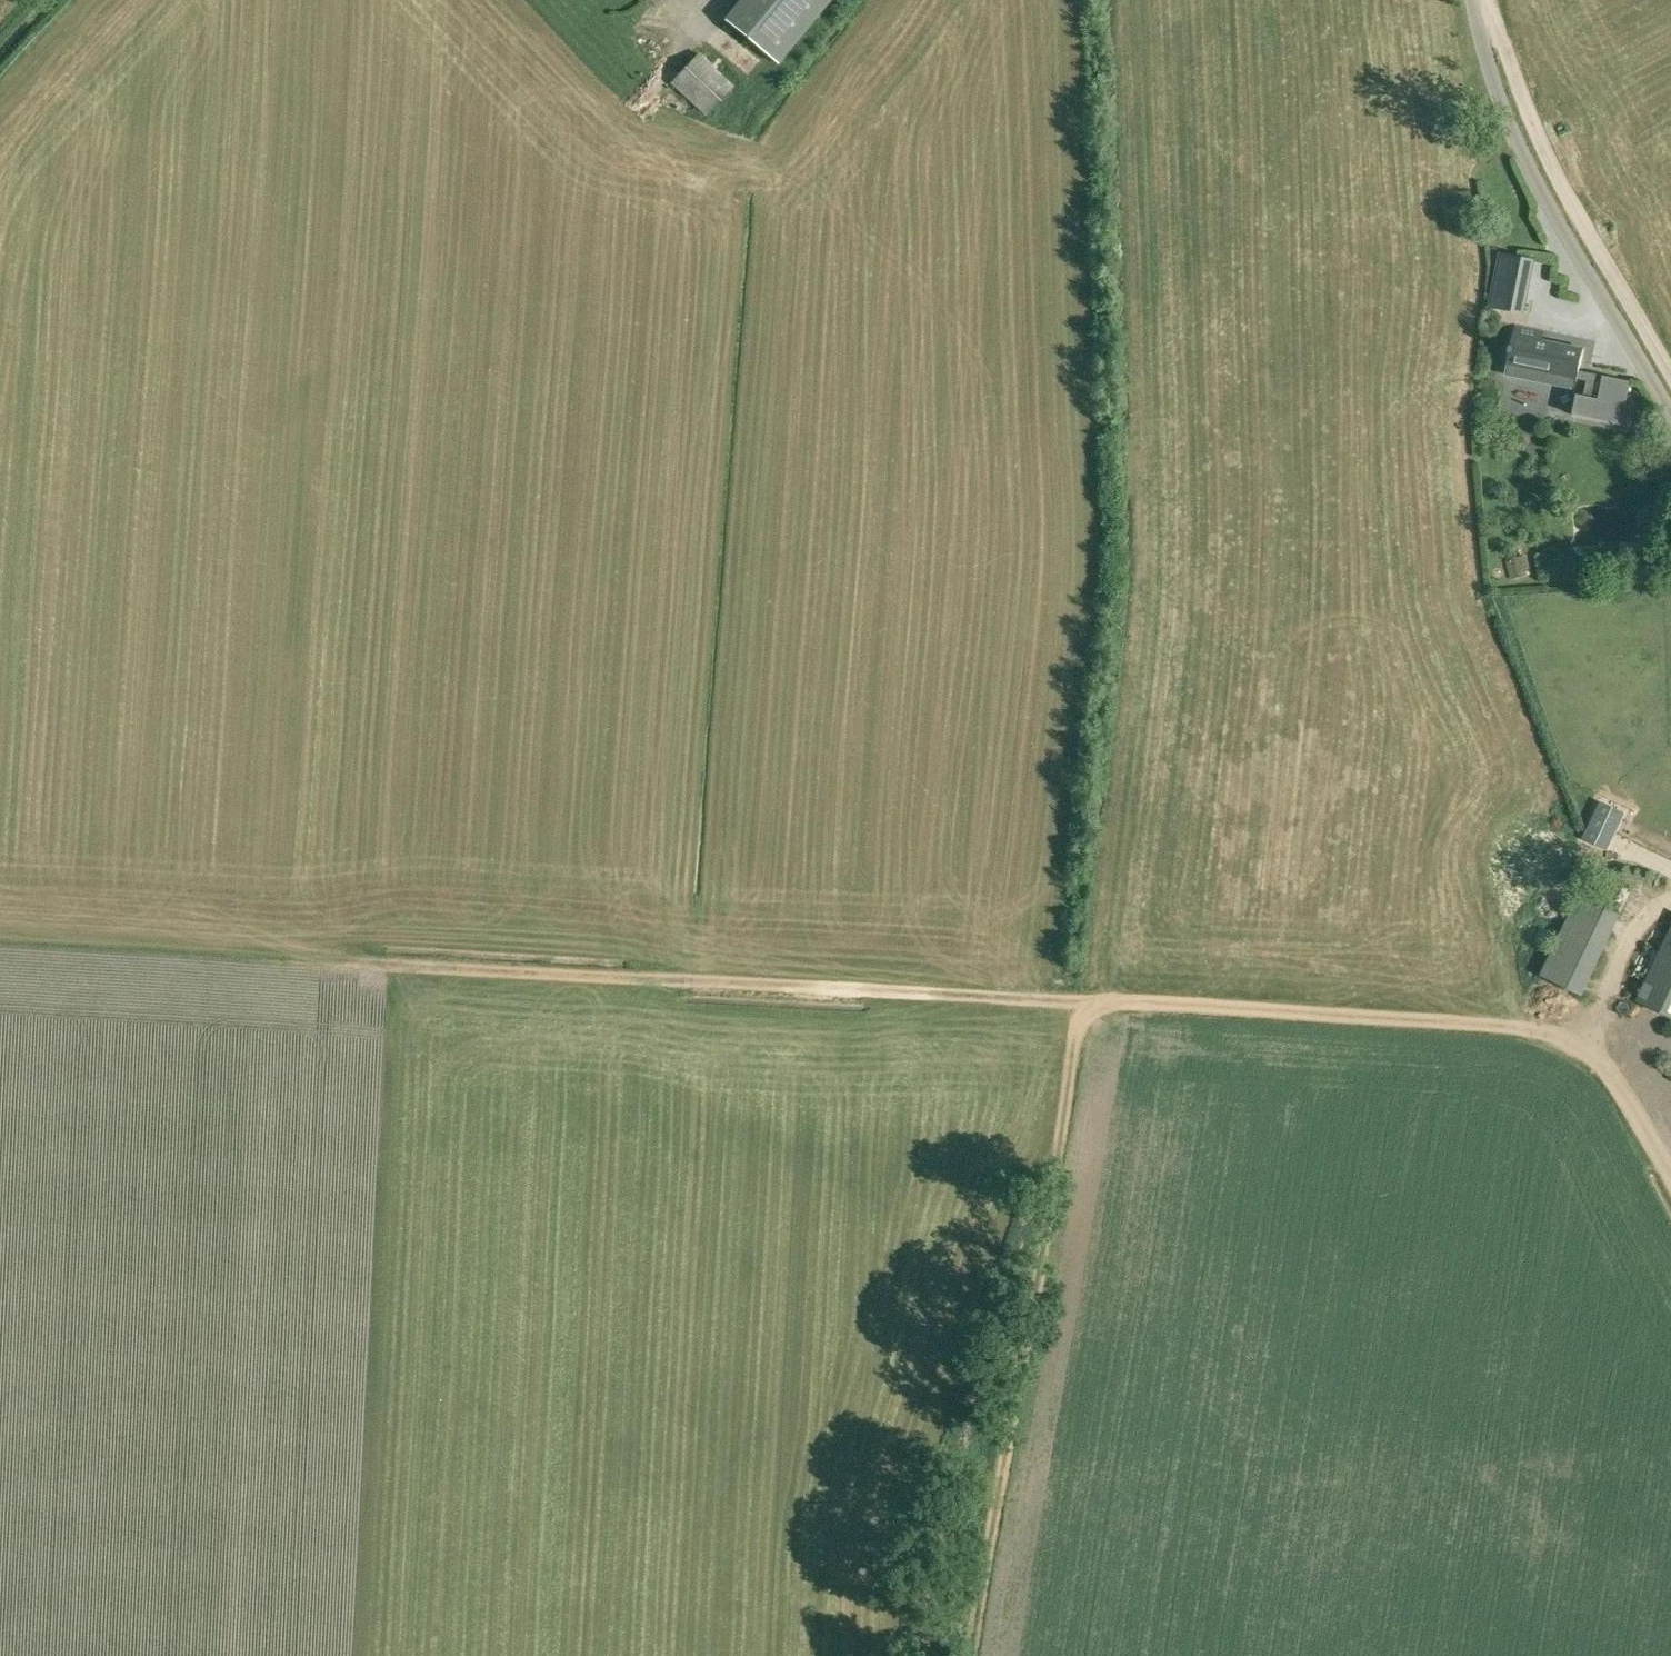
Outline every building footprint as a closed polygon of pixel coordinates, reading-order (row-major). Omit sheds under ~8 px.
[(779,63),(830,0),(742,0),(726,20),(779,63)] [(670,83),(705,116),(733,86),(715,68),(720,62),(704,47),(699,53),(670,83)] [(1528,293),(1492,286),(1488,305),(1524,313),(1528,293)] [(1574,414),(1622,423),(1630,379),(1579,370),(1584,348),(1539,339),(1541,329),(1515,324),(1507,366),(1554,375),(1552,386),(1575,390),(1578,377),(1588,379),(1585,395),(1578,393),(1574,414)] [(1616,476),(1614,487),(1632,492),(1635,480),(1616,476)] [(1508,561),(1513,578),(1530,573),(1525,556),(1508,561)] [(1601,801),(1583,839),(1607,850),(1613,837),(1604,833),(1616,808),(1601,801)] [(1587,986),(1620,908),(1581,891),(1547,969),(1587,986)] [(1636,1001),(1670,1018),(1670,928),(1636,1001)]
